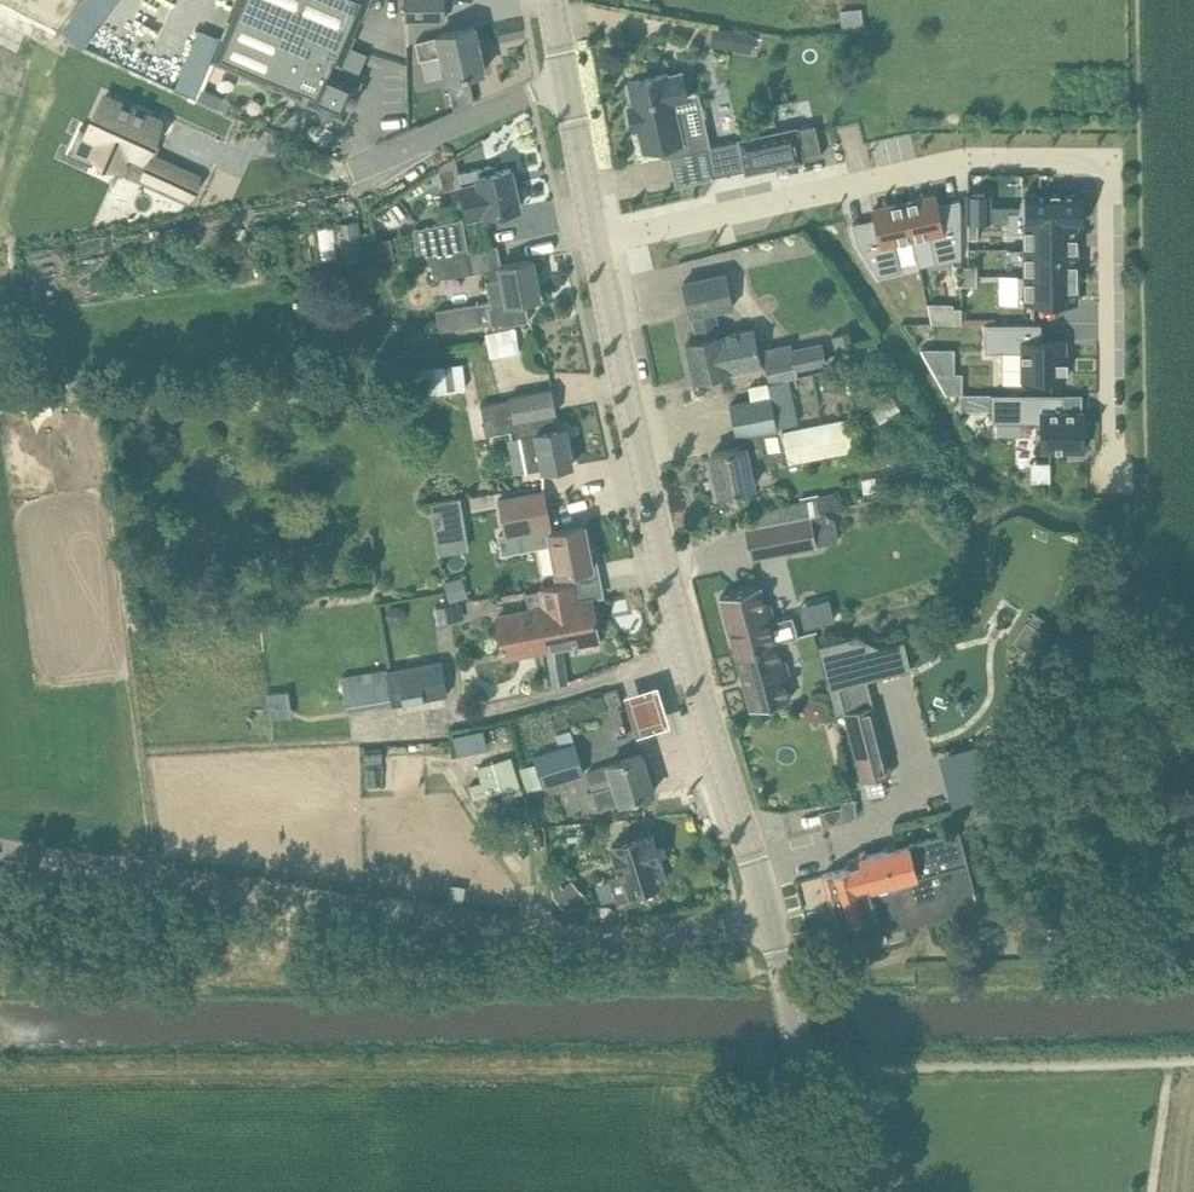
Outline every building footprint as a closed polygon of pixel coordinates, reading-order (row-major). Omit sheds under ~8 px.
[(368,0),(236,0),(211,57),(300,97),(304,89),(312,93),(309,102),(321,107),(319,109),(331,114),(332,112),(344,117),(349,105),(352,106),(357,94),(354,93),(359,81),(329,68),(333,59),(341,63),(368,0)] [(444,19),(444,0),(405,0),(405,20),(444,19)] [(840,9),(841,28),(863,26),(861,7),(840,9)] [(485,70),(475,26),(455,31),(437,35),(438,36),(417,41),(421,59),(442,54),(447,79),(485,70)] [(710,45),(751,52),(755,33),(713,26),(710,45)] [(663,158),(695,151),(685,111),(676,113),(673,102),(688,99),(682,72),(668,75),(667,73),(629,82),(634,105),(629,106),(634,128),(639,127),(644,150),(660,147),(663,158)] [(203,89),(199,98),(227,111),(231,101),(221,97),(203,89)] [(104,96),(87,133),(100,139),(92,154),(119,166),(120,163),(145,174),(144,177),(170,189),(179,170),(153,158),(151,160),(143,156),(159,121),(104,96)] [(738,140),(706,147),(712,176),(735,171),(744,169),(745,173),(805,162),(804,159),(821,155),(814,124),(798,127),(797,126),(737,138),(738,140)] [(456,155),(440,165),(445,191),(461,187),(466,211),(468,217),(486,213),(486,215),(495,213),(519,207),(511,169),(483,175),(481,168),(459,173),(456,155)] [(1019,211),(1009,212),(1009,222),(1077,221),(1077,222),(1083,222),(1083,194),(1059,194),(1059,193),(1051,193),(1051,194),(1025,194),(1025,195),(1023,195),(1019,211)] [(915,199),(904,201),(913,239),(919,267),(937,263),(961,258),(961,204),(960,199),(959,199),(938,204),(936,194),(916,199),(916,197),(914,198),(915,199)] [(968,194),(968,222),(978,221),(990,221),(990,194),(969,194),(968,194)] [(875,218),(853,223),(857,242),(879,276),(901,271),(895,243),(913,239),(904,201),(894,204),(894,202),(892,202),(893,204),(873,208),(875,218)] [(469,251),(464,220),(413,229),(417,258),(430,256),(469,251)] [(978,221),(968,222),(968,238),(978,237),(978,221)] [(1077,221),(1009,222),(1009,232),(1025,232),(1025,248),(1077,248),(1077,222),(1077,221)] [(362,256),(358,222),(338,224),(342,257),(343,259),(362,256)] [(338,224),(318,226),(322,259),(342,257),(338,224)] [(371,233),(360,234),(362,258),(374,256),(371,233)] [(1025,248),(1009,248),(1009,259),(1025,259),(1025,275),(1077,275),(1077,248),(1025,248)] [(473,272),(469,251),(430,256),(434,279),(473,272)] [(540,297),(533,259),(500,266),(500,267),(484,270),(487,288),(491,300),(437,309),(439,330),(492,322),(493,327),(530,320),(525,300),(540,297)] [(969,266),(961,266),(961,275),(977,275),(977,265),(969,266)] [(729,372),(729,371),(721,336),(719,335),(714,310),(734,306),(726,273),(684,282),(691,315),(693,315),(698,340),(687,342),(695,379),(729,372)] [(977,275),(961,275),(962,285),(977,285),(977,275)] [(1025,275),(1018,275),(1018,303),(1077,303),(1077,275),(1025,275)] [(335,283),(316,277),(310,299),(329,304),(335,283)] [(953,308),(953,324),(962,324),(962,308),(953,308)] [(985,323),(985,352),(1002,352),(1010,352),(1010,363),(1002,363),(1002,383),(1023,383),(1023,379),(1065,379),(1065,341),(1065,338),(1041,338),(1041,323),(985,323)] [(721,336),(729,371),(762,363),(754,328),(721,336)] [(516,330),(493,333),(496,355),(520,351),(516,330)] [(850,358),(878,352),(876,341),(847,347),(844,332),(833,335),(839,366),(851,363),(850,358)] [(827,363),(823,343),(793,349),(797,369),(827,363)] [(465,388),(462,364),(384,376),(387,394),(409,391),(411,396),(465,388)] [(955,373),(935,373),(947,394),(960,394),(963,394),(963,373),(955,373)] [(735,496),(734,490),(753,486),(747,457),(764,453),(766,462),(788,458),(782,429),(781,426),(797,423),(788,379),(749,387),(752,400),(730,405),(736,435),(738,435),(740,447),(711,453),(716,474),(710,475),(715,500),(735,496)] [(510,399),(481,405),(486,435),(516,429),(517,437),(521,437),(528,471),(542,468),(543,470),(549,469),(573,465),(565,427),(555,429),(552,414),(557,413),(552,389),(528,393),(509,397),(510,399)] [(960,394),(960,409),(992,410),(992,421),(1041,421),(1041,449),(1084,449),(1084,411),(1065,411),(1065,394),(992,394),(963,394),(960,394)] [(872,409),(885,429),(905,416),(892,396),(872,409)] [(788,458),(789,463),(855,449),(849,416),(782,429),(788,458)] [(543,491),(498,500),(505,534),(499,535),(503,554),(552,545),(557,573),(593,566),(592,562),(595,562),(597,559),(595,550),(592,548),(589,549),(585,525),(550,532),(549,527),(551,527),(543,491)] [(461,497),(430,502),(439,554),(469,549),(461,497)] [(754,527),(827,514),(821,510),(817,498),(750,510),(754,527)] [(827,514),(754,527),(745,529),(751,558),(817,544),(839,540),(834,519),(827,514)] [(467,598),(462,579),(447,583),(451,601),(467,598)] [(591,600),(578,602),(574,582),(539,588),(540,590),(543,609),(545,609),(548,628),(542,629),(546,648),(599,638),(592,598),(590,598),(591,600)] [(760,586),(720,596),(723,604),(736,653),(775,642),(798,636),(792,616),(776,620),(771,601),(764,603),(760,586)] [(543,609),(540,590),(526,592),(530,611),(497,617),(504,655),(546,648),(542,629),(548,628),(545,609),(543,609)] [(464,619),(462,603),(435,607),(437,623),(464,619)] [(1027,623),(1014,643),(1033,656),(1047,636),(1027,623)] [(775,642),(736,653),(751,709),(790,699),(785,681),(792,679),(786,658),(780,660),(775,642)] [(441,661),(416,666),(420,689),(445,685),(441,661)] [(416,666),(344,678),(348,709),(393,701),(393,704),(448,694),(445,685),(420,689),(416,666)] [(868,681),(829,691),(835,713),(844,711),(862,782),(864,781),(881,777),(893,773),(875,703),(874,703),(868,681)] [(649,685),(622,693),(633,731),(660,723),(649,685)] [(604,693),(608,707),(622,703),(618,689),(604,693)] [(292,716),(290,690),(266,692),(269,718),(292,716)] [(483,727),(451,735),(456,754),(487,747),(483,727)] [(537,762),(520,767),(528,791),(533,789),(582,774),(573,743),(569,731),(557,735),(560,747),(535,755),(537,762)] [(609,765),(587,772),(593,791),(615,784),(621,802),(653,792),(641,754),(609,764),(609,765)] [(523,792),(511,756),(477,766),(482,781),(467,785),(472,799),(501,790),(504,798),(523,792)] [(1008,814),(1003,797),(962,809),(967,825),(1008,814)] [(854,799),(841,801),(842,806),(845,821),(852,820),(857,816),(854,799)] [(903,861),(890,865),(894,883),(905,924),(929,917),(930,920),(934,922),(943,919),(946,916),(945,913),(978,905),(959,831),(899,847),(903,861)] [(621,876),(623,876),(629,894),(636,892),(639,899),(657,894),(654,886),(662,884),(656,865),(663,863),(653,833),(646,835),(646,833),(613,843),(614,845),(611,846),(621,876)] [(850,867),(823,874),(830,900),(837,926),(841,941),(865,934),(888,928),(905,924),(890,865),(903,861),(899,847),(872,854),(848,860),(850,867)]
